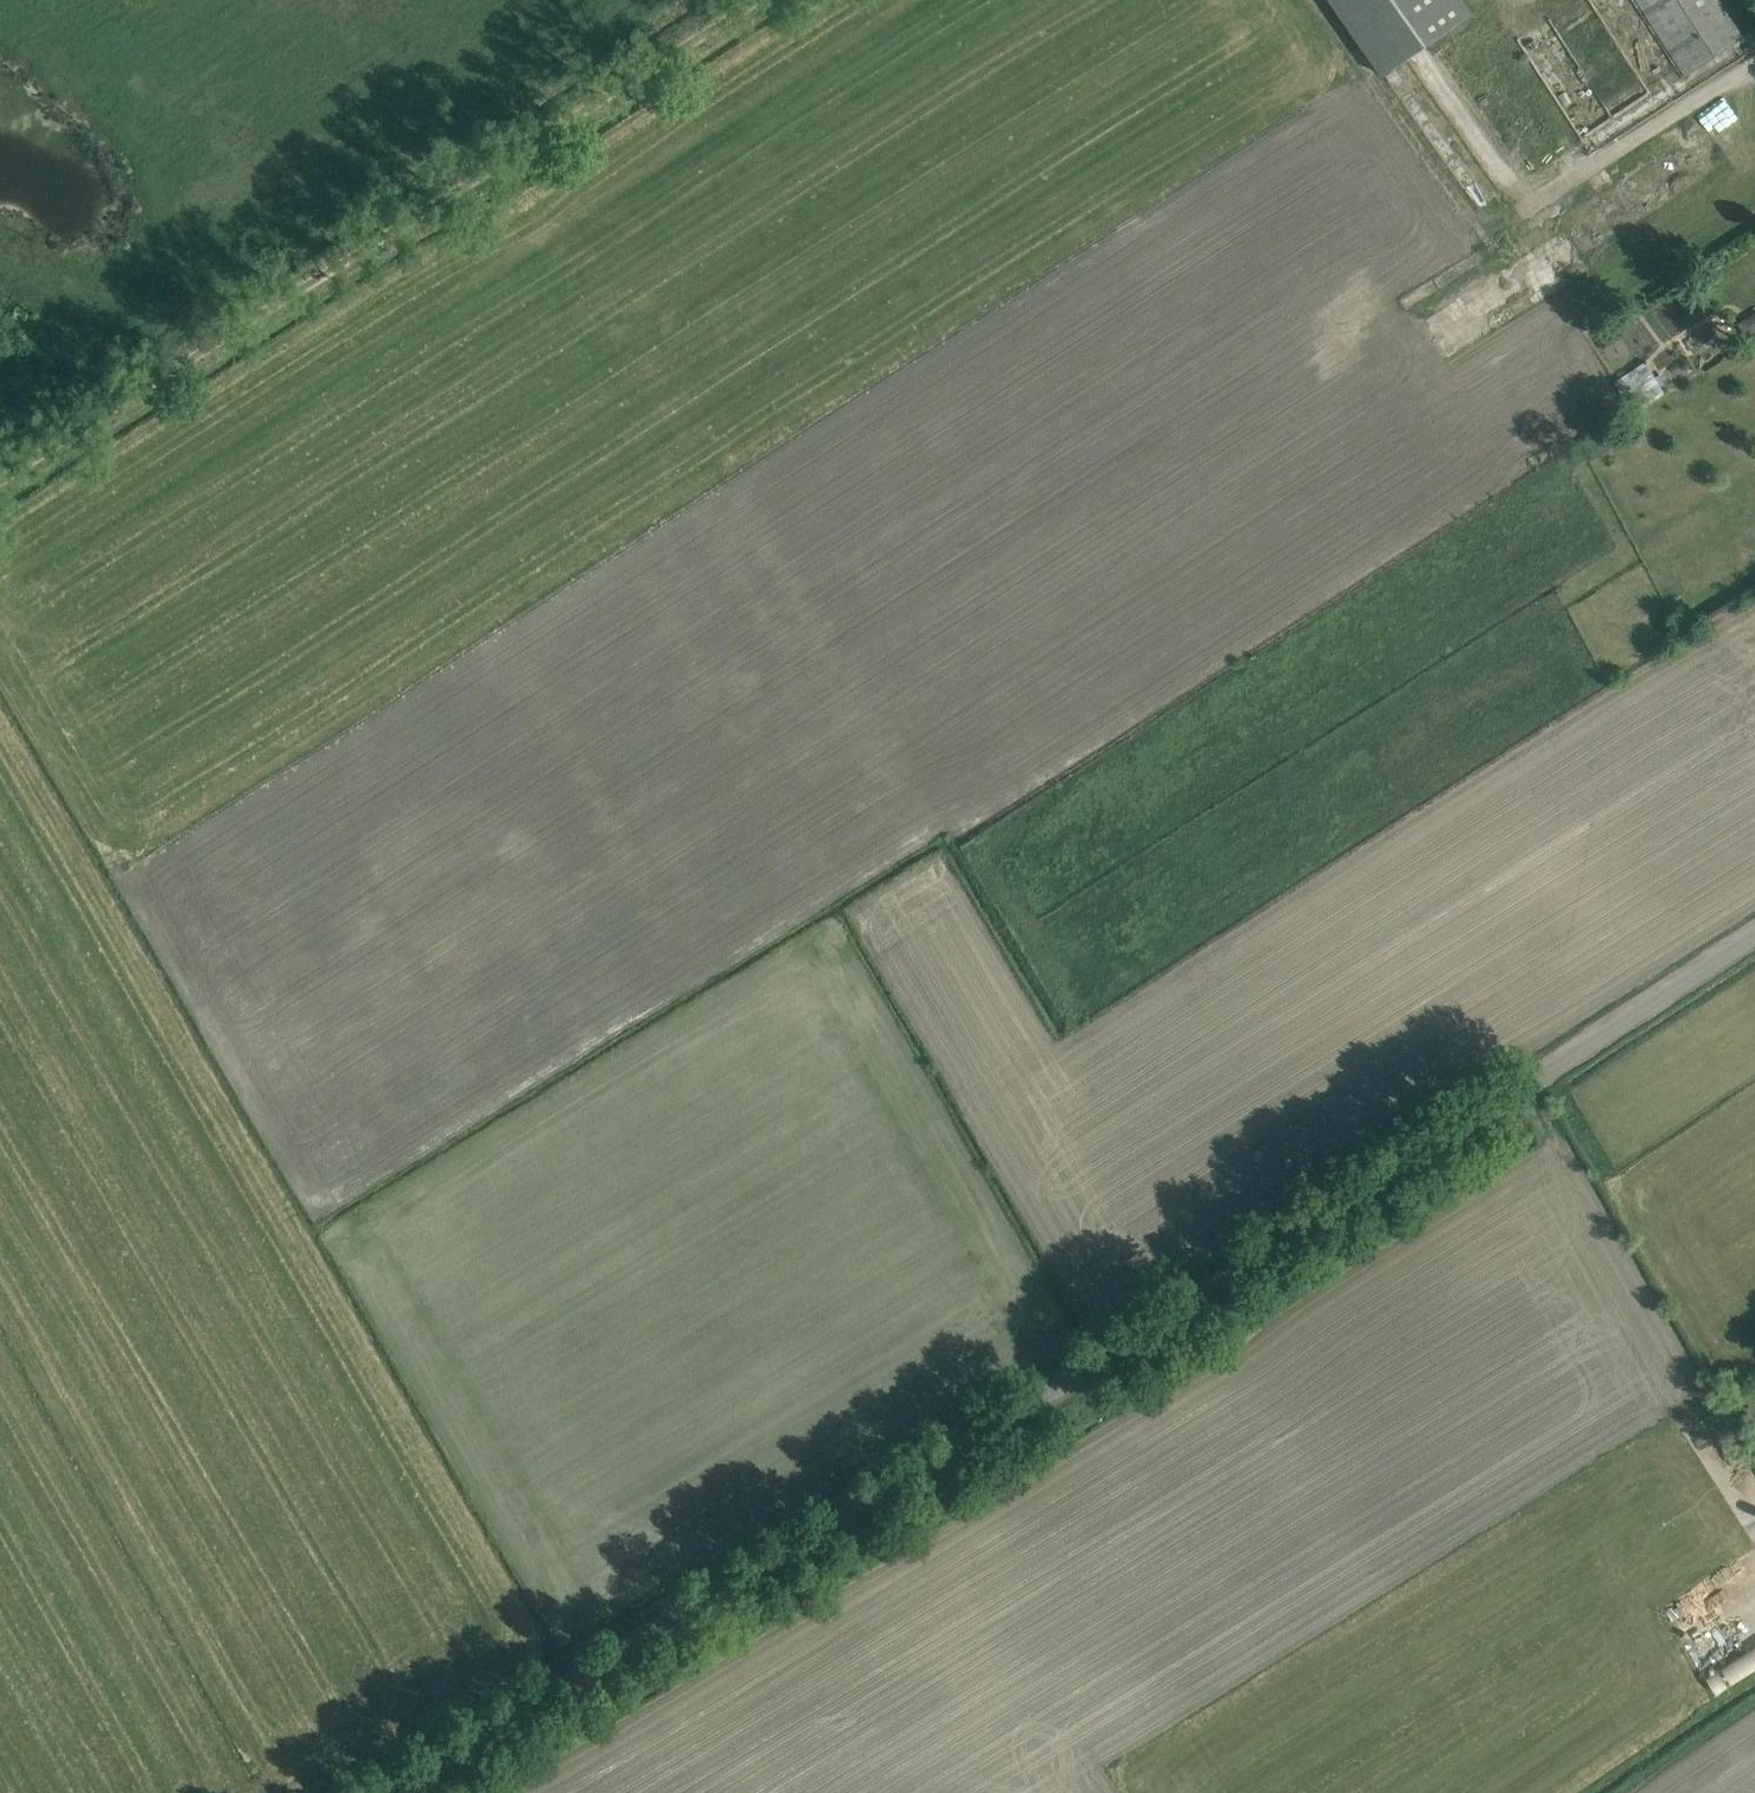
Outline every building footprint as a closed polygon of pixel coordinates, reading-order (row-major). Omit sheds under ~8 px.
[(1463,0),(1329,0),(1383,75),(1472,12),(1463,0)] [(1687,74),(1744,38),(1719,0),(1640,0),(1687,74)] [(1641,407),(1667,388),(1647,359),(1620,377),(1641,407)] [(1708,1672),(1716,1688),(1754,1670),(1754,1651),(1708,1672)]
